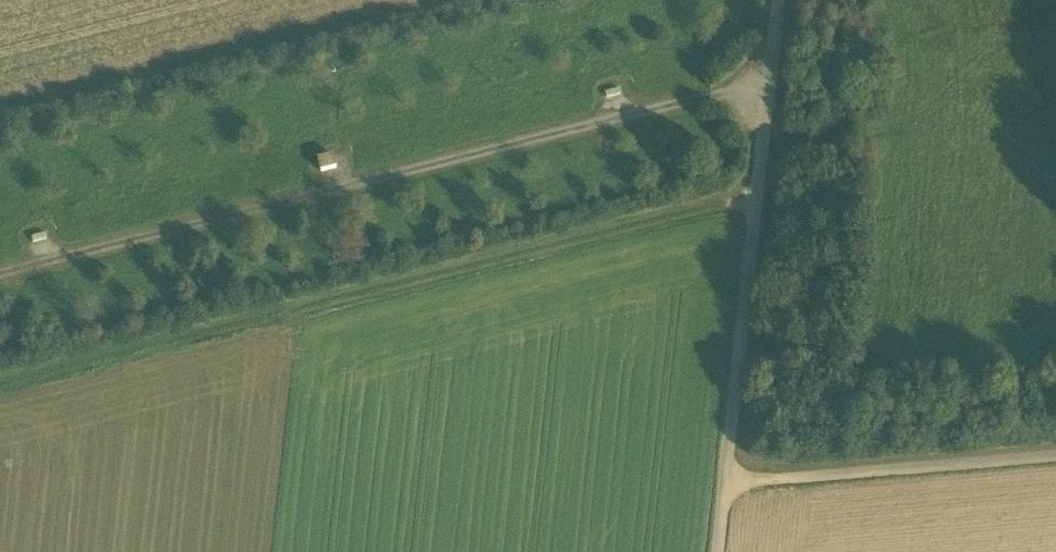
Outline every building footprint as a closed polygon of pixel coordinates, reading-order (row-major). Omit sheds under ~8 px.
[(346,151),(319,158),(322,173),(349,167),(346,151)]
